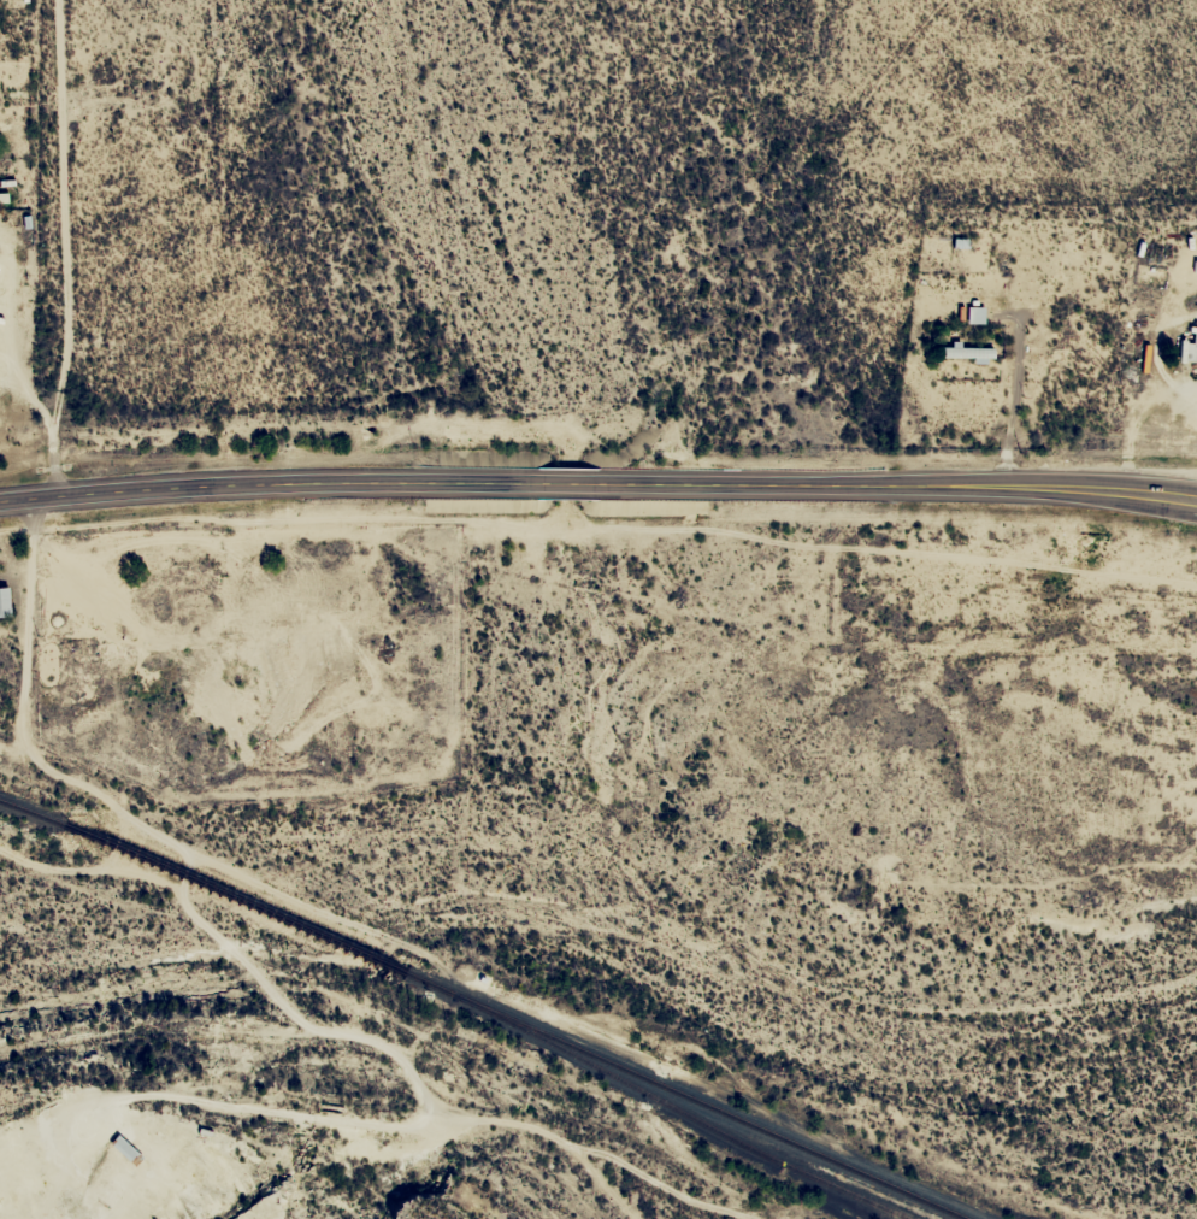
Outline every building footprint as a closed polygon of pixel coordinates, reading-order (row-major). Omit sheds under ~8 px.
[(10,133),(10,120),(0,120),(0,133),(10,133)] [(983,324),(983,306),(964,306),(964,324),(983,324)] [(1178,339),(1178,363),(1196,363),(1196,328),(1190,328),(1190,339),(1178,339)] [(938,357),(992,357),(992,347),(938,347),(938,357)] [(93,656),(92,638),(75,639),(76,657),(93,656)]
